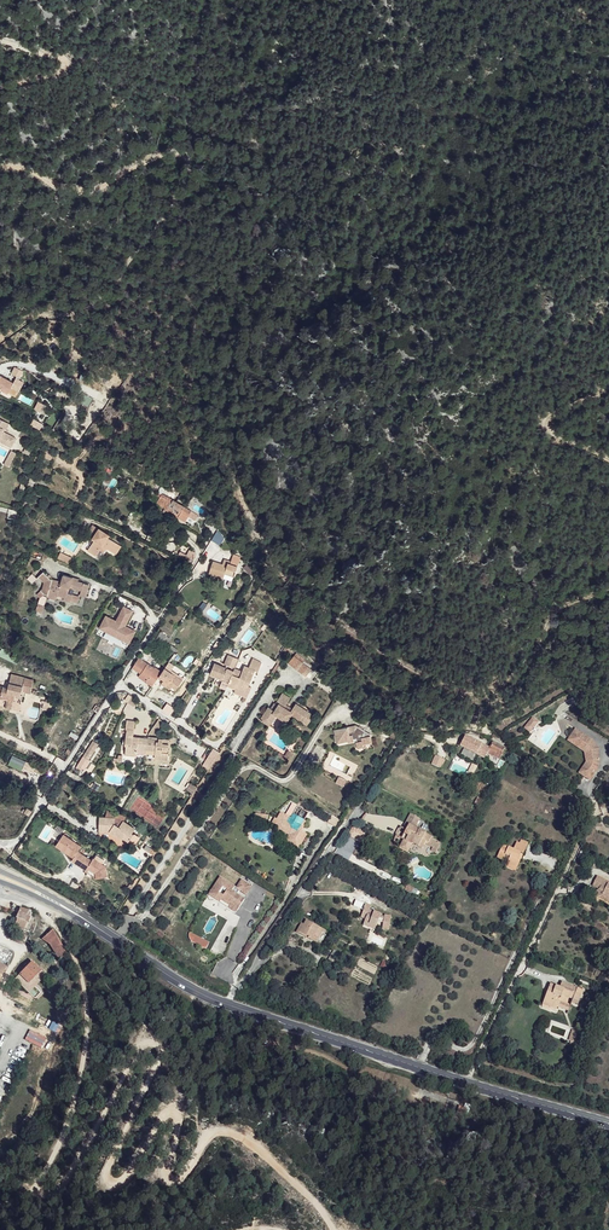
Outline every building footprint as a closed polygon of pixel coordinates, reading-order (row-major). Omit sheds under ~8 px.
[(0,379),(0,383),(3,385),(0,389),(9,394),(14,383),(2,376),(0,379)] [(11,448),(16,439),(3,432),(4,430),(6,431),(10,424),(0,419),(0,442),(11,448)] [(10,468),(16,452),(10,450),(4,465),(10,468)] [(192,511),(161,494),(157,501),(171,508),(174,504),(175,505),(170,513),(177,518),(178,517),(185,522),(192,511)] [(99,528),(93,525),(87,534),(93,538),(99,528)] [(109,535),(99,528),(93,538),(92,539),(94,540),(87,550),(96,556),(100,549),(102,550),(104,550),(106,548),(116,554),(121,546),(108,537),(109,535)] [(223,538),(216,531),(211,540),(219,545),(223,538)] [(72,557),(60,552),(57,558),(69,564),(72,557)] [(179,553),(177,556),(183,559),(189,562),(192,563),(194,560),(179,553)] [(222,564),(212,561),(208,574),(223,578),(224,574),(234,577),(240,557),(232,555),(230,562),(228,561),(227,563),(223,562),(222,564)] [(189,562),(183,559),(181,565),(186,567),(189,562)] [(247,563),(243,568),(250,575),(255,570),(247,563)] [(43,571),(38,576),(45,583),(44,587),(40,591),(41,591),(36,595),(40,598),(44,594),(48,595),(47,597),(56,599),(58,595),(64,597),(63,600),(71,602),(71,600),(72,594),(68,593),(69,587),(81,590),(80,595),(85,597),(89,584),(77,581),(72,580),(72,577),(63,575),(61,582),(50,579),(43,571)] [(32,574),(27,579),(31,583),(36,578),(32,574)] [(44,606),(38,604),(36,609),(42,612),(44,606)] [(162,608),(155,604),(153,610),(159,613),(162,608)] [(133,611),(124,607),(118,618),(117,617),(115,620),(106,616),(98,633),(127,649),(136,632),(127,627),(129,623),(127,622),(133,611)] [(160,632),(153,643),(160,648),(160,646),(167,636),(160,632)] [(167,636),(160,646),(164,649),(166,646),(171,639),(167,636)] [(290,636),(274,661),(277,663),(279,660),(286,650),(291,643),(294,638),(290,636)] [(16,655),(2,648),(0,651),(0,656),(12,662),(16,655)] [(238,659),(227,654),(223,664),(234,668),(238,659)] [(294,655),(287,663),(305,677),(311,668),(294,655)] [(138,657),(132,668),(140,673),(148,678),(146,682),(152,686),(158,678),(162,672),(155,667),(154,668),(138,657)] [(239,677),(232,674),(229,682),(227,686),(229,687),(235,689),(235,687),(243,690),(244,684),(248,686),(254,670),(257,672),(261,662),(252,658),(248,668),(244,665),(239,677)] [(280,660),(279,660),(277,663),(271,673),(272,674),(277,666),(280,660)] [(213,662),(208,674),(222,679),(229,682),(232,674),(233,671),(213,662)] [(164,668),(162,672),(158,678),(162,681),(167,684),(165,687),(170,690),(172,686),(174,683),(179,686),(182,681),(164,668)] [(148,678),(140,673),(137,677),(146,682),(148,678)] [(25,678),(11,674),(9,683),(22,687),(25,678)] [(9,683),(8,688),(0,686),(0,699),(7,700),(13,702),(14,702),(15,697),(15,695),(21,696),(22,692),(31,694),(34,680),(25,678),(22,687),(9,683)] [(282,692),(277,698),(285,703),(289,697),(282,692)] [(357,702),(346,694),(342,700),(352,709),(357,702)] [(582,695),(574,696),(576,705),(584,703),(582,695)] [(273,702),(270,707),(274,710),(279,703),(283,706),(285,703),(277,698),(274,703),(273,702)] [(13,702),(7,700),(5,708),(11,709),(13,702)] [(50,702),(42,700),(41,703),(44,704),(43,709),(48,710),(50,702)] [(268,706),(259,719),(269,725),(276,715),(286,722),(291,714),(299,719),(302,714),(305,716),(308,711),(295,703),(292,708),(290,711),(283,706),(279,703),(274,710),(270,707),(268,706)] [(529,733),(539,723),(532,716),(523,726),(529,733)] [(135,721),(126,720),(125,729),(127,729),(134,730),(135,721)] [(347,727),(335,730),(337,738),(340,737),(342,740),(347,740),(347,742),(347,743),(354,741),(353,739),(356,739),(356,742),(355,742),(357,749),(364,747),(363,745),(372,743),(370,734),(357,726),(354,731),(348,732),(347,727)] [(399,729),(393,726),(390,731),(392,732),(389,737),(393,739),(399,729)] [(133,737),(134,730),(127,729),(126,740),(125,745),(126,745),(125,753),(137,754),(137,749),(147,750),(155,751),(155,755),(169,756),(169,749),(168,749),(170,739),(159,738),(159,740),(158,742),(156,742),(157,739),(148,738),(138,737),(138,739),(135,739),(135,737),(133,737)] [(590,740),(575,729),(568,739),(580,747),(581,745),(586,750),(588,752),(589,765),(585,771),(589,773),(585,779),(589,781),(597,770),(599,760),(598,750),(597,751),(594,748),(592,745),(590,741),(590,740)] [(335,730),(333,730),(336,744),(347,742),(347,740),(342,740),(340,737),(337,738),(335,730)] [(466,736),(457,732),(456,735),(455,735),(454,736),(464,741),(466,736)] [(580,747),(568,739),(567,741),(584,753),(586,763),(579,774),(585,779),(589,773),(585,771),(589,765),(588,752),(586,750),(581,745),(580,747)] [(91,759),(98,743),(92,740),(84,756),(91,759)] [(597,751),(598,750),(595,747),(593,744),(592,740),(590,740),(590,741),(592,745),(594,748),(597,751)] [(504,748),(493,742),(487,754),(498,760),(500,756),(502,756),(503,754),(501,754),(504,748)] [(220,752),(215,749),(210,757),(215,760),(220,752)] [(284,756),(279,752),(277,755),(285,760),(290,751),(288,750),(284,756)] [(12,755),(9,761),(23,767),(26,760),(12,755)] [(210,757),(208,756),(201,767),(207,771),(215,760),(210,757)] [(446,760),(436,756),(432,763),(442,768),(446,760)] [(346,780),(338,776),(335,783),(343,786),(346,780)] [(191,783),(187,789),(193,793),(197,787),(191,783)] [(350,794),(347,799),(353,803),(356,798),(350,794)] [(280,812),(276,820),(279,822),(277,826),(284,830),(292,834),(290,838),(287,837),(284,842),(297,850),(306,834),(301,831),(296,828),(299,824),(301,825),(304,820),(308,813),(297,807),(293,814),(290,818),(287,816),(280,812)] [(33,811),(28,808),(24,813),(29,817),(33,811)] [(100,817),(99,831),(110,832),(116,836),(117,835),(128,843),(129,842),(134,835),(132,834),(136,829),(121,817),(122,813),(117,813),(117,814),(115,818),(107,817),(100,817)] [(420,819),(410,813),(402,829),(405,831),(404,834),(408,836),(405,842),(403,841),(398,849),(407,854),(412,844),(422,850),(425,844),(426,842),(429,844),(431,838),(432,837),(425,834),(426,833),(419,830),(419,831),(415,828),(420,819)] [(268,816),(256,815),(255,823),(267,824),(268,816)] [(336,827),(340,820),(331,815),(327,822),(336,827)] [(276,820),(274,818),(269,826),(287,837),(290,838),(292,834),(284,830),(277,826),(279,822),(276,820)] [(299,824),(296,828),(301,831),(303,826),(306,822),(304,820),(301,825),(299,824)] [(63,834),(55,847),(73,857),(71,862),(88,872),(88,871),(103,879),(110,868),(103,864),(106,860),(96,854),(93,859),(78,851),(82,845),(63,834)] [(438,842),(431,838),(429,844),(426,842),(425,844),(432,848),(430,851),(436,854),(440,846),(440,844),(438,842)] [(513,850),(502,845),(497,856),(504,859),(509,861),(507,864),(517,869),(521,861),(517,860),(521,853),(524,854),(527,847),(520,844),(516,842),(513,850)] [(146,845),(144,849),(154,856),(157,852),(146,845)] [(517,869),(507,864),(505,868),(516,872),(517,869)] [(594,882),(598,884),(595,888),(599,890),(593,894),(596,899),(599,898),(602,895),(608,899),(608,885),(608,883),(608,882),(597,876),(594,882)] [(220,877),(211,893),(217,896),(215,899),(221,902),(222,900),(223,898),(232,904),(231,906),(239,910),(245,900),(238,895),(232,891),(235,887),(220,877)] [(242,880),(237,888),(240,891),(247,895),(252,887),(242,880)] [(406,884),(404,889),(412,893),(414,888),(406,884)] [(237,888),(235,887),(232,891),(238,895),(240,891),(237,888)] [(223,898),(222,900),(231,906),(232,904),(223,898)] [(371,906),(366,904),(361,917),(365,919),(364,922),(376,926),(378,921),(384,922),(382,929),(389,930),(392,916),(385,915),(385,917),(384,919),(379,918),(380,916),(381,914),(369,910),(371,906)] [(17,905),(16,907),(12,924),(26,928),(31,909),(17,905)] [(304,924),(300,932),(309,937),(308,938),(312,940),(314,936),(319,939),(323,931),(324,929),(306,919),(304,924)] [(376,926),(364,922),(363,926),(375,930),(376,926)] [(300,932),(304,924),(301,923),(296,932),(308,938),(309,937),(300,932)] [(53,932),(51,927),(39,934),(48,941),(54,953),(62,949),(53,932)] [(209,942),(190,932),(189,935),(189,937),(189,939),(190,941),(191,942),(193,942),(206,949),(209,942)] [(340,954),(334,950),(331,954),(338,958),(340,954)] [(338,958),(331,954),(327,961),(334,965),(338,958)] [(21,973),(30,981),(43,968),(35,959),(21,973)] [(560,987),(551,983),(544,1002),(551,1005),(550,1007),(557,1010),(559,1001),(556,1000),(558,996),(558,993),(563,995),(574,1000),(579,1002),(584,990),(582,989),(579,988),(562,982),(560,987)] [(297,983),(294,988),(293,990),(297,993),(298,990),(304,993),(305,991),(306,992),(307,989),(297,983)] [(572,1006),(559,1001),(558,1008),(570,1012),(572,1006)] [(577,1031),(573,1030),(569,1041),(576,1043),(578,1039),(575,1038),(577,1031)]
